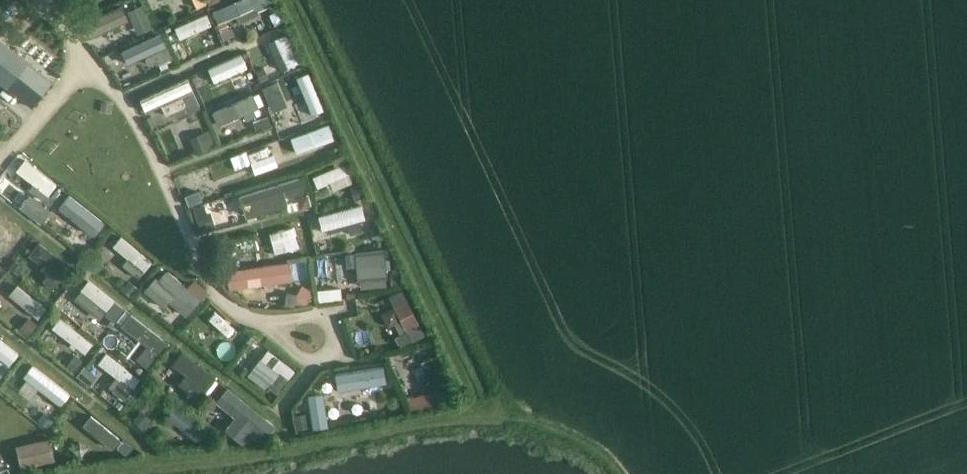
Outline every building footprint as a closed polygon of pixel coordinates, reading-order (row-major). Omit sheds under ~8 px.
[(29,60),(0,37),(0,83),(7,88),(7,87),(32,107),(53,81),(28,61),(29,60)] [(263,67),(255,70),(261,82),(269,78),(263,67)] [(78,205),(70,216),(100,238),(108,227),(78,205)] [(346,266),(356,265),(358,281),(360,281),(363,281),(364,288),(386,285),(383,249),(355,252),(355,253),(345,254),(346,266)] [(185,316),(200,298),(187,287),(166,269),(158,279),(155,277),(144,290),(164,307),(169,301),(185,316)] [(89,284),(75,303),(92,315),(99,305),(108,311),(114,302),(89,284)] [(17,288),(9,299),(39,321),(47,310),(17,288)] [(401,290),(388,296),(394,307),(400,320),(406,331),(411,341),(424,334),(401,290)] [(63,322),(54,333),(84,355),(93,344),(63,322)] [(266,349),(258,361),(288,382),(296,371),(266,349)] [(182,351),(171,365),(184,375),(178,383),(200,400),(207,391),(217,377),(182,351)] [(110,357),(102,368),(132,390),(140,379),(110,357)] [(227,386),(216,401),(235,417),(225,429),(246,445),(253,435),(258,438),(264,429),(268,432),(275,424),(227,386)] [(36,441),(31,448),(46,460),(52,453),(36,441)]
